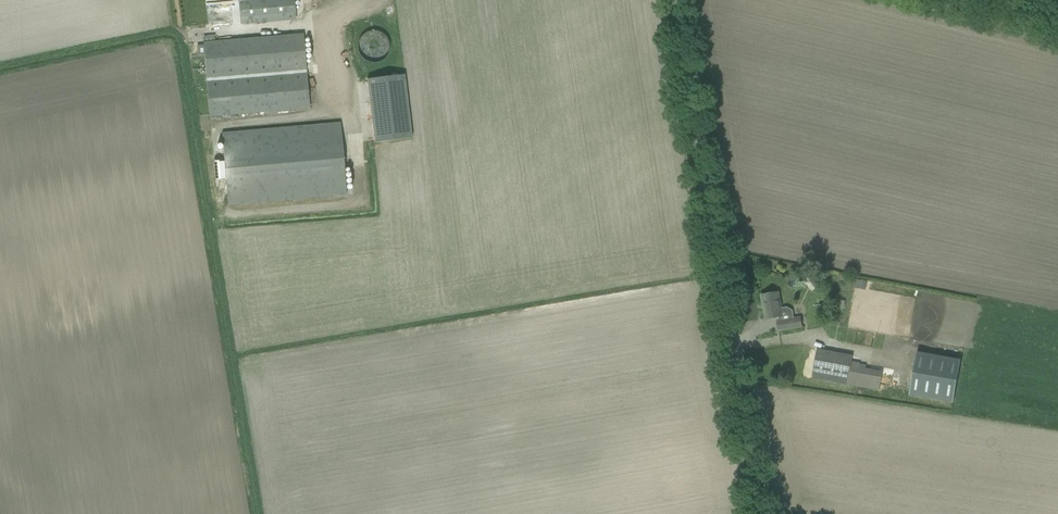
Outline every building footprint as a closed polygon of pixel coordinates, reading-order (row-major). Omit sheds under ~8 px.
[(240,25),(296,20),(294,0),(238,0),(238,4),(240,25)] [(388,57),(383,31),(362,35),(367,61),(388,57)] [(204,42),(210,117),(310,108),(304,34),(204,42)] [(405,75),(367,80),(375,143),(412,139),(405,75)] [(224,159),(213,160),(215,181),(226,180),(228,205),(346,195),(340,123),(222,133),(224,159)] [(810,282),(816,289),(827,282),(821,274),(810,282)] [(777,322),(779,330),(790,329),(802,327),(801,317),(793,318),(792,311),(787,307),(781,308),(778,293),(762,296),(766,319),(777,318),(778,322),(777,322)] [(814,366),(812,377),(822,379),(879,390),(882,373),(859,369),(860,363),(851,362),(852,357),(828,352),(817,350),(814,366)] [(919,354),(911,396),(954,405),(963,362),(919,354)]
